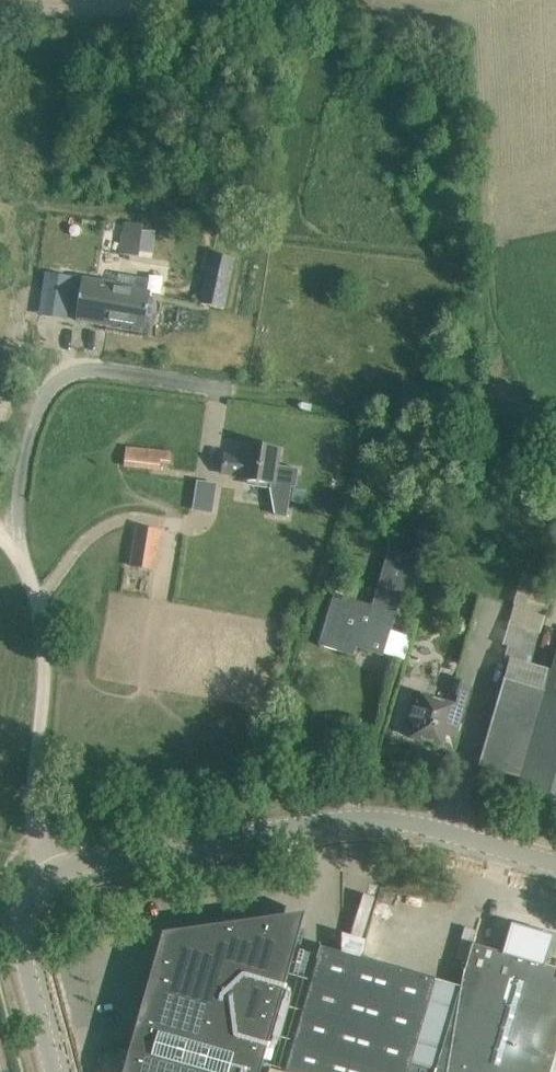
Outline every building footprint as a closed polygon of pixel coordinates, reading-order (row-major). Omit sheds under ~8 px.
[(119,254),(141,256),(145,224),(123,221),(119,254)] [(236,258),(213,253),(202,304),(225,309),(236,258)] [(72,300),(75,279),(47,274),(44,296),(72,300)] [(116,282),(84,277),(81,299),(77,320),(111,326),(111,323),(146,328),(150,307),(152,292),(134,289),(135,280),(117,277),(116,282)] [(275,489),(281,451),(248,445),(246,459),(227,456),(224,474),(242,478),(242,483),(275,489)] [(171,452),(127,448),(125,466),(161,470),(162,465),(170,466),(171,452)] [(481,479),(473,502),(484,505),(491,482),(481,479)] [(163,533),(139,529),(133,566),(157,570),(163,533)] [(372,605),(334,595),(326,624),(320,645),(354,656),(358,643),(366,645),(364,650),(384,656),(390,635),(411,556),(390,549),(381,576),(372,605)] [(533,666),(510,660),(484,746),(478,767),(522,780),(519,788),(555,799),(555,652),(550,671),(533,666)] [(447,704),(414,694),(406,723),(415,725),(412,738),(443,747),(447,735),(457,737),(472,686),(454,681),(447,704)] [(272,1070),(273,1068),(259,1064),(268,1030),(274,1032),(307,914),(164,934),(131,1051),(122,1048),(114,1048),(106,1051),(101,1057),(99,1065),(100,1071),(279,1071),(272,1070)] [(322,948),(287,1071),(555,1071),(555,969),(474,945),(462,989),(322,948)]
